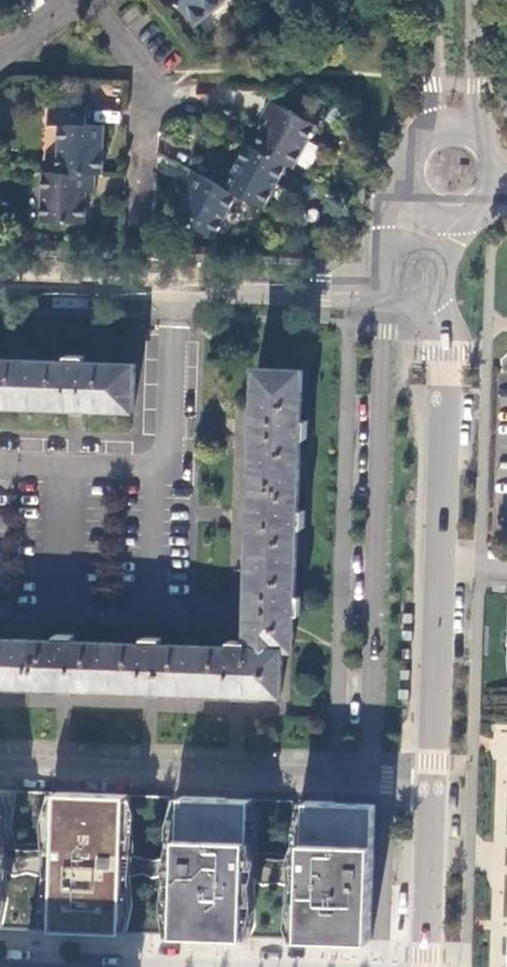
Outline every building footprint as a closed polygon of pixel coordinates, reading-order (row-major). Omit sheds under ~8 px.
[(195,25),(226,1),(225,0),(176,0),(195,25)] [(269,121),(256,148),(288,165),(296,169),(316,130),(319,125),(271,101),(270,103),(262,118),(269,121)] [(56,125),(53,172),(92,174),(100,174),(100,126),(83,126),(83,107),(47,106),(46,125),(56,125)] [(256,148),(249,144),(234,172),(228,169),(220,185),(240,195),(265,208),(284,173),(288,165),(256,148)] [(220,185),(193,171),(185,188),(192,191),(187,199),(178,218),(217,237),(219,233),(240,195),(220,185)] [(53,172),(39,172),(38,221),(83,223),(84,191),(91,192),(92,174),(53,172)] [(69,406),(82,407),(135,408),(137,362),(86,361),(86,354),(69,354),(68,361),(0,358),(0,404),(69,406)] [(257,367),(256,410),(249,626),(249,640),(232,639),(232,646),(162,643),(162,637),(145,637),(145,643),(74,641),(75,634),(58,634),(58,640),(0,639),(0,683),(283,693),(284,648),(290,648),(292,648),(295,648),(296,628),(296,612),(303,612),(303,595),(297,595),(299,526),(306,526),(306,509),(300,509),(302,462),(303,435),(309,436),(310,419),(303,419),(305,369),(257,367)] [(0,786),(0,924),(2,924),(56,927),(124,930),(176,932),(249,936),(303,938),(372,941),(377,837),(378,803),(308,800),(307,834),(252,831),(254,798),(182,796),(180,828),(128,825),(130,792),(60,789),(60,822),(6,819),(7,786),(0,786)]
